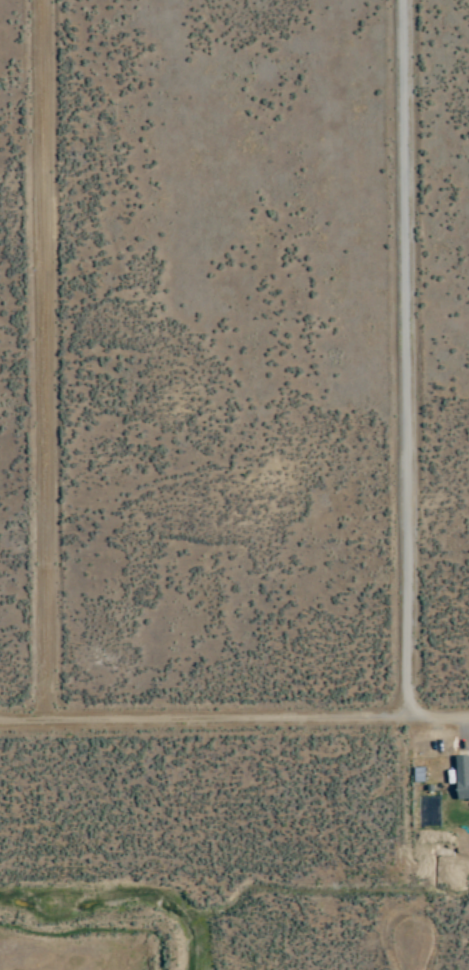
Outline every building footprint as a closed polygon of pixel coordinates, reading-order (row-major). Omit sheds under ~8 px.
[(468,799),(468,757),(457,757),(459,799),(468,799)]
